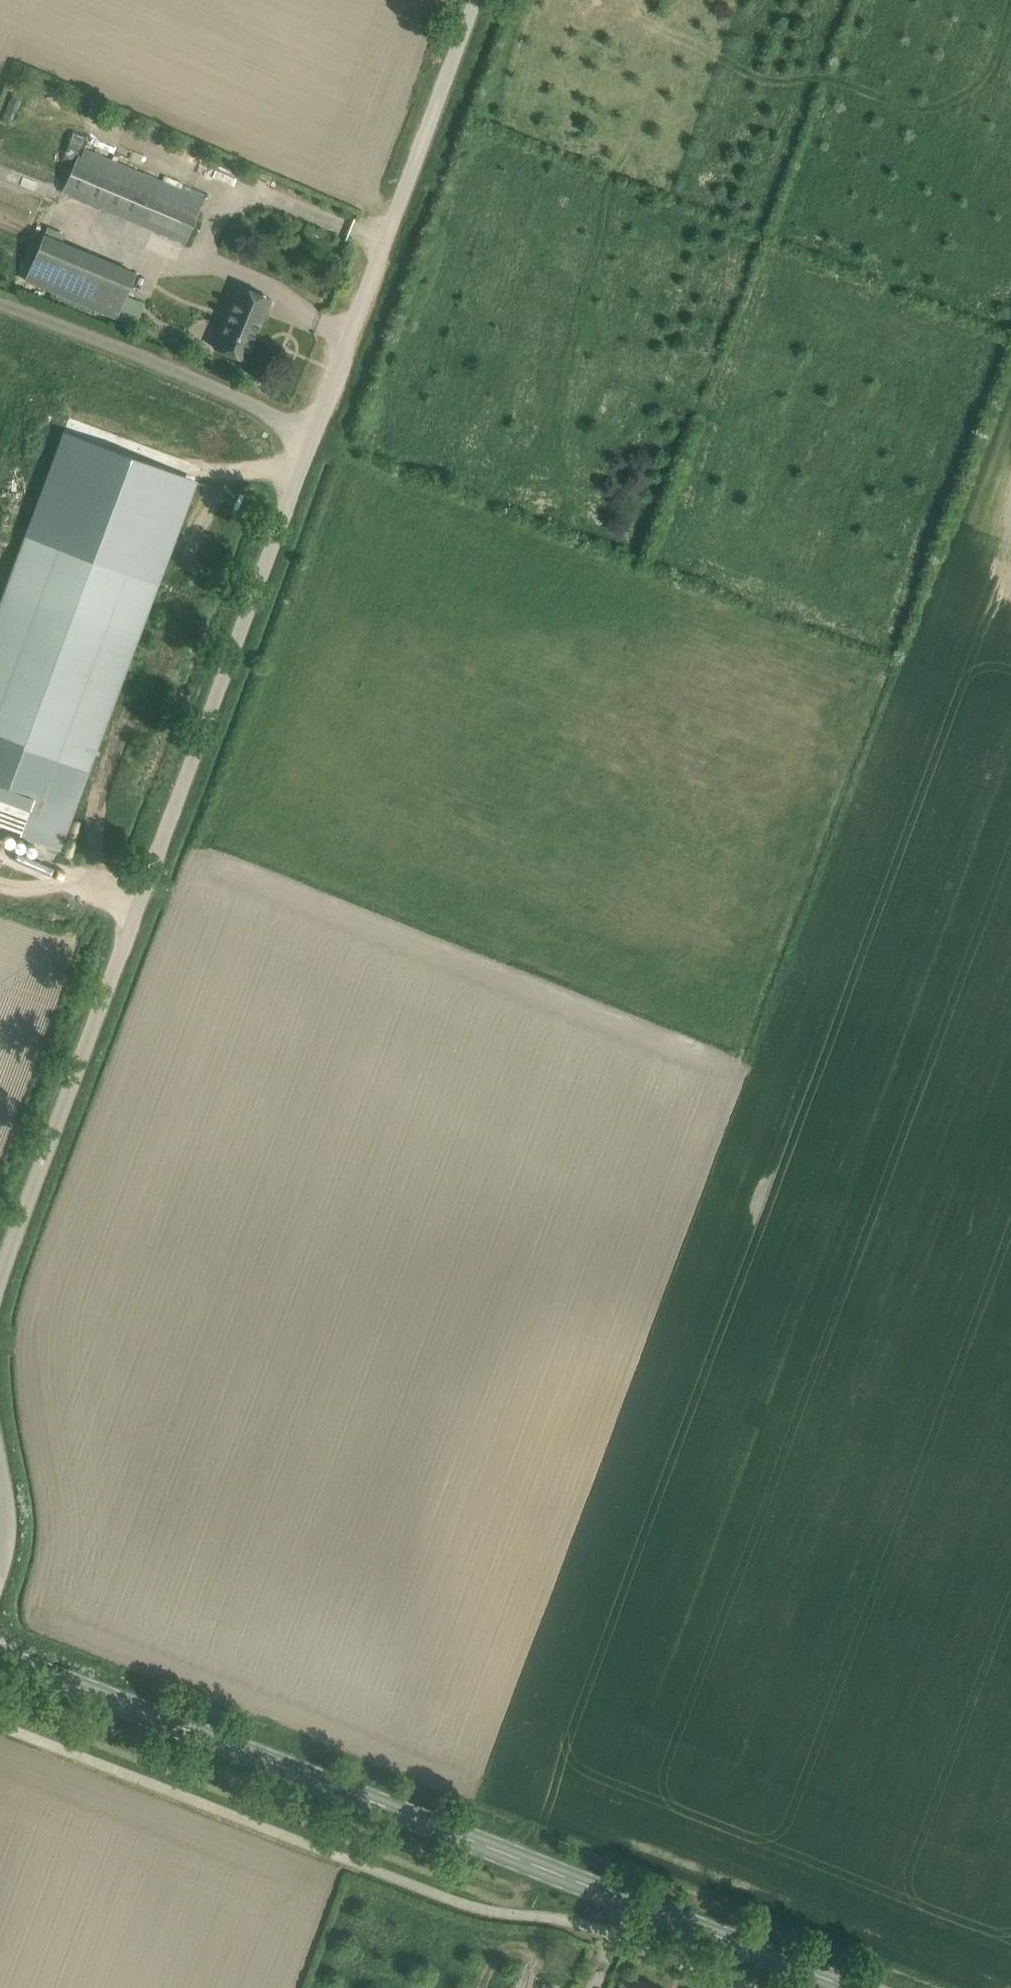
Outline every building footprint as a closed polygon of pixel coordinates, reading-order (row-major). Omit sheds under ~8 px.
[(185,242),(198,211),(200,207),(78,155),(63,190),(185,242)] [(44,234),(25,278),(117,317),(136,272),(44,234)] [(239,284),(213,347),(244,361),(271,298),(239,284)] [(24,538),(0,603),(0,823),(60,846),(157,587),(24,538)]
